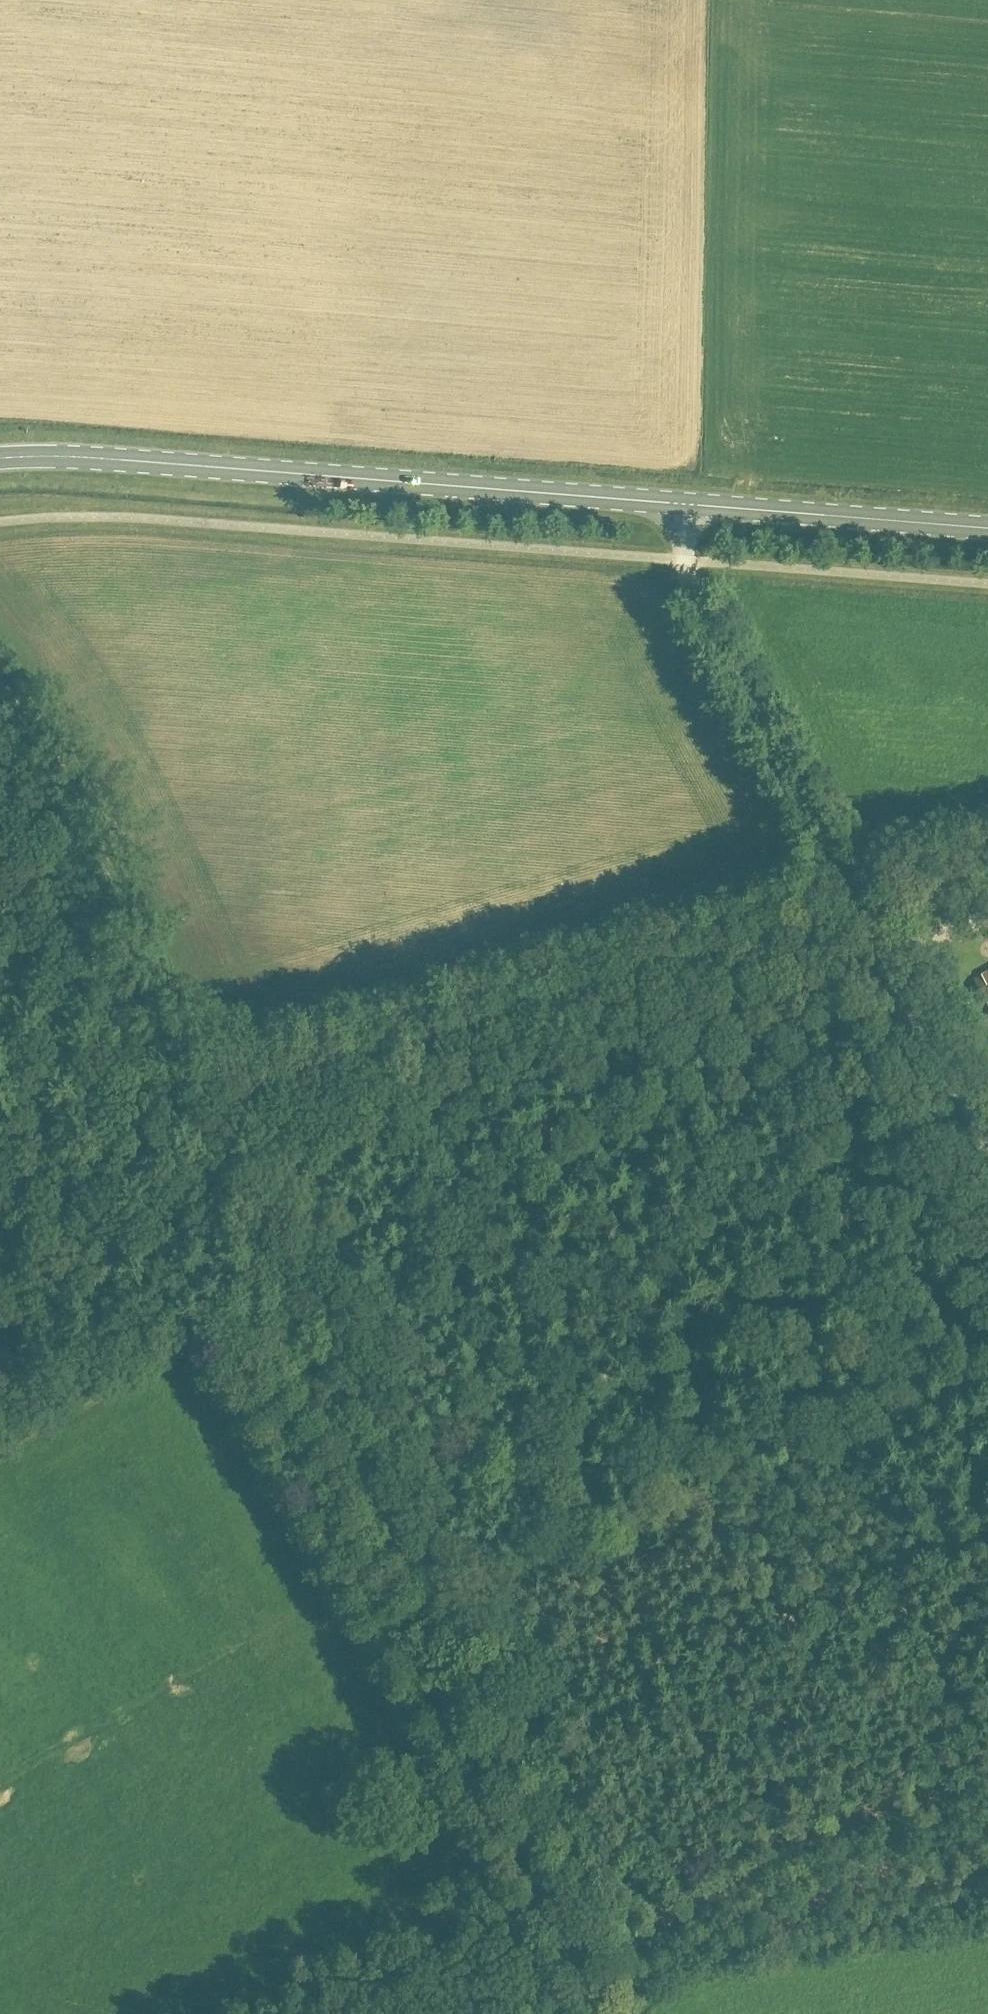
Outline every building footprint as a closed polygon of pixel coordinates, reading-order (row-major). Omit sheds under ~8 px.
[(975,979),(987,1003),(987,972),(975,979)]
